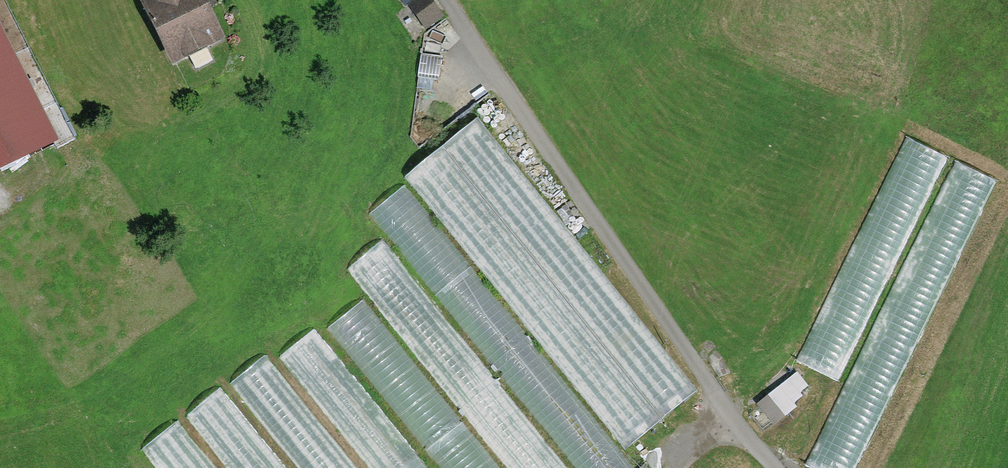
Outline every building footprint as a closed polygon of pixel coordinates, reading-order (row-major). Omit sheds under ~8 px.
[(155,7),(183,63),(233,38),(214,0),(169,0),(155,7)] [(445,19),(433,0),(403,0),(423,33),(445,19)] [(56,133),(0,23),(0,162),(56,133)] [(479,119),(442,148),(661,421),(698,392),(479,119)] [(797,360),(838,380),(948,158),(907,138),(797,360)] [(624,450),(661,421),(442,148),(405,178),(624,450)] [(954,163),(805,465),(811,467),(855,467),(996,184),(954,163)] [(369,214),(573,467),(633,467),(406,185),(369,214)] [(348,271),(506,467),(566,467),(385,242),(348,271)] [(328,329),(440,467),(500,467),(364,300),(328,329)] [(280,358),(369,467),(430,467),(317,328),(280,358)] [(230,387),(296,467),(359,467),(268,357),(230,387)] [(188,416),(230,467),(286,467),(222,389),(188,416)] [(776,399),(753,414),(765,434),(788,419),(776,399)] [(142,450),(156,467),(218,467),(180,420),(142,450)]
